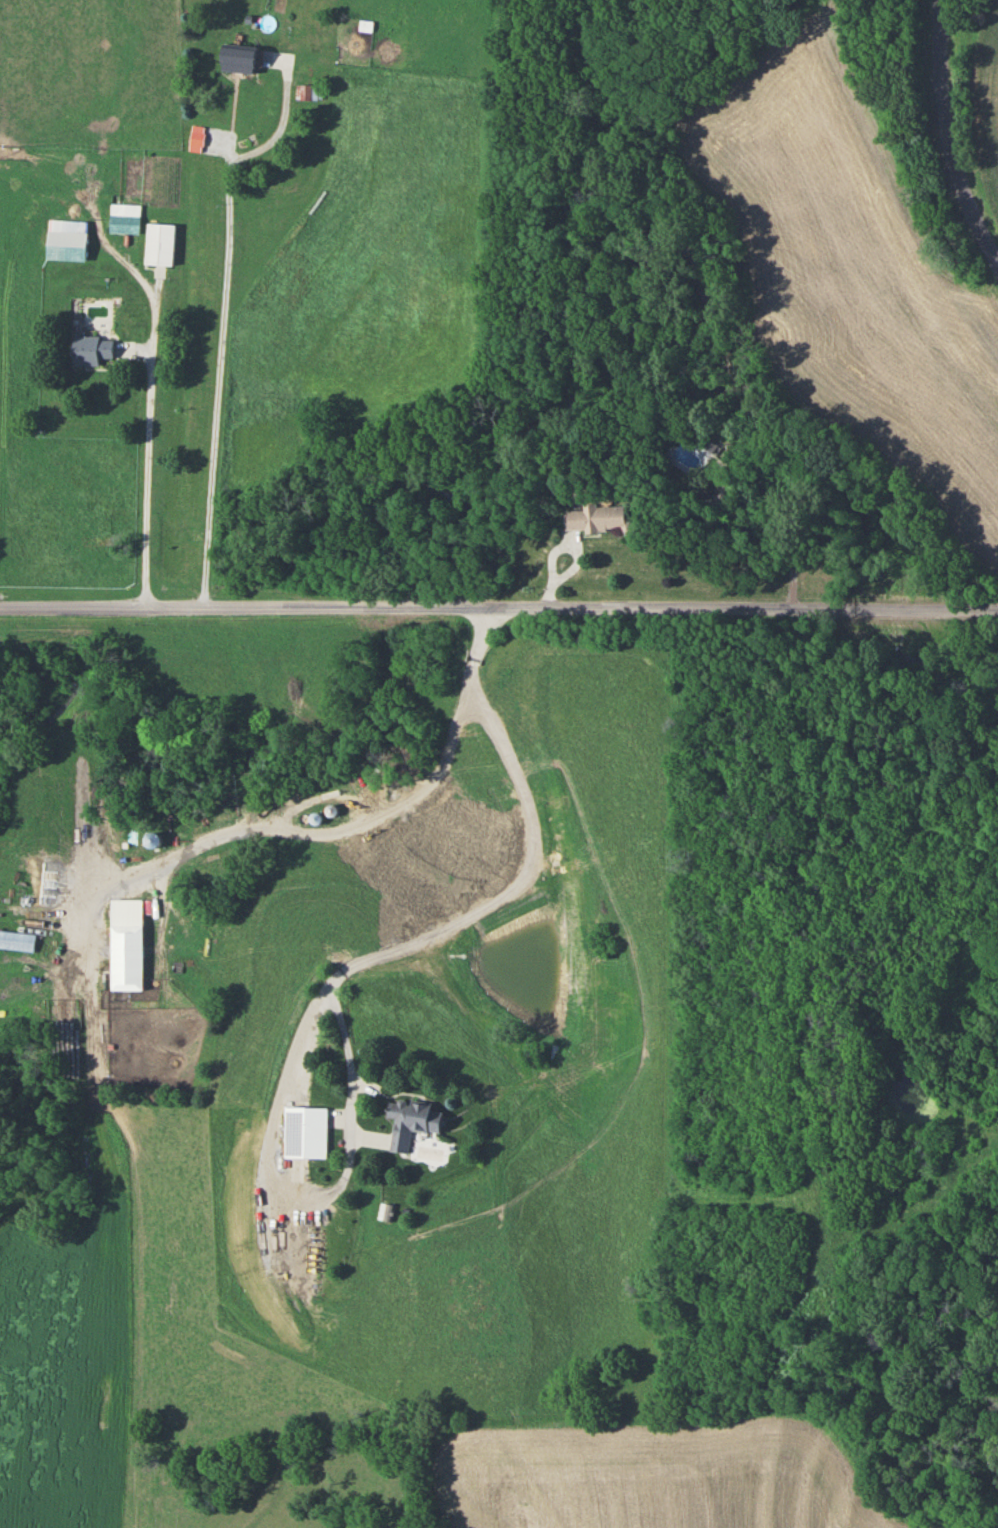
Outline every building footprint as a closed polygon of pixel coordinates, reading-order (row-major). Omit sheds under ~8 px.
[(370,31),(370,20),(358,20),(358,31),(370,31)] [(220,70),(254,74),(257,47),(223,44),(220,70)] [(319,85),(300,85),(300,99),(319,99),(319,85)] [(202,150),(202,126),(189,126),(189,150),(202,150)] [(110,233),(139,233),(139,204),(110,204),(110,233)] [(87,220),(48,220),(47,260),(86,260),(87,220)] [(174,224),(147,223),(146,264),(173,265),(174,224)] [(100,358),(114,358),(114,334),(73,334),(73,364),(100,364),(100,358)] [(627,529),(626,504),(585,506),(585,509),(565,510),(566,530),(586,529),(586,530),(627,529)] [(143,897),(112,897),(112,989),(143,989),(143,897)] [(34,952),(37,934),(0,928),(0,947),(34,952)] [(432,1102),(388,1097),(386,1116),(393,1117),(389,1150),(407,1152),(409,1129),(439,1132),(441,1118),(431,1117),(432,1102)] [(287,1156),(328,1156),(328,1106),(287,1106),(287,1156)]
